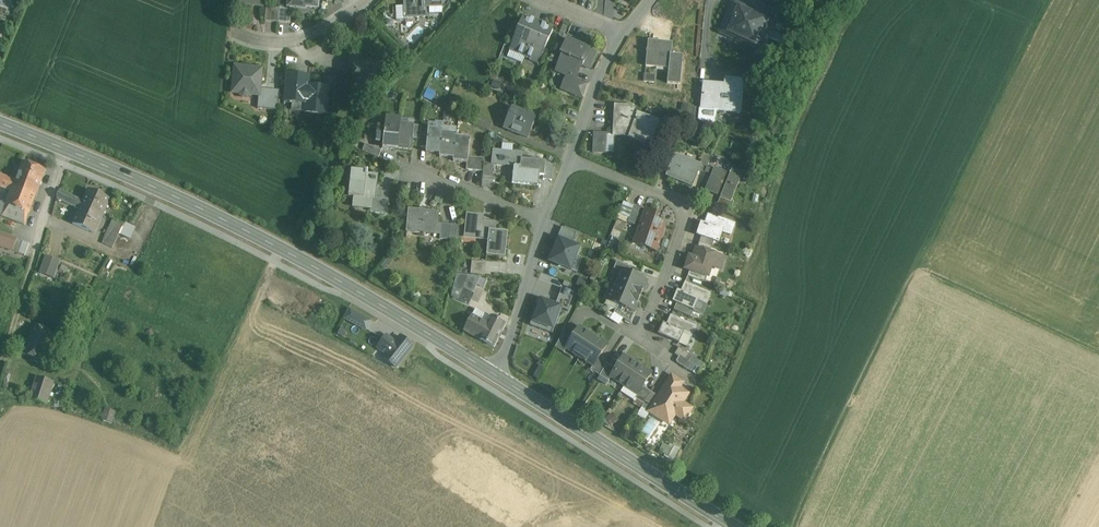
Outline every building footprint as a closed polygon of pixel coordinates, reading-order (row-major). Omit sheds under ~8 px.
[(404,17),(429,16),(429,7),(442,6),(442,0),(404,0),(404,17)] [(769,17),(750,9),(749,13),(731,5),(721,27),(732,32),(730,36),(756,47),(769,17)] [(279,8),(266,7),(265,21),(277,22),(279,8)] [(291,9),(279,8),(277,22),(290,23),(291,9)] [(522,18),(510,47),(518,51),(517,53),(524,56),(538,22),(531,19),(530,21),(522,18)] [(546,25),(538,22),(524,56),(532,59),(533,57),(540,60),(553,30),(545,27),(546,25)] [(590,49),(567,40),(560,56),(562,57),(580,65),(583,66),(590,49)] [(672,42),(648,40),(647,50),(646,49),(646,52),(647,52),(646,66),(669,68),(667,83),(680,84),(683,55),(671,54),(672,42)] [(366,55),(351,54),(349,70),(354,70),(355,62),(365,63),(366,55)] [(580,65),(562,57),(556,71),(567,76),(574,79),(574,78),(580,65)] [(365,63),(355,62),(354,70),(357,72),(356,75),(354,77),(353,81),(355,84),(358,86),(362,84),(364,82),(379,83),(381,64),(378,64),(378,63),(377,62),(372,62),(371,62),(371,63),(365,63)] [(266,89),(260,88),(262,69),(235,66),(232,90),(240,90),(240,94),(242,97),(246,97),(249,95),(249,94),(258,95),(257,108),(264,108),(266,89)] [(643,72),(643,81),(654,81),(654,72),(643,72)] [(326,87),(304,85),(304,78),(287,76),(285,101),(292,102),(292,100),(306,101),(305,111),(325,113),(327,97),(325,97),(326,87)] [(588,84),(574,78),(574,79),(567,76),(561,89),(583,98),(588,84)] [(743,80),(725,79),(725,85),(704,83),(701,109),(740,113),(743,80)] [(335,81),(326,80),(326,87),(325,97),(327,97),(333,98),(335,81)] [(279,90),(266,89),(264,108),(278,109),(279,90)] [(658,122),(633,113),(633,107),(615,106),(614,135),(623,136),(650,145),(658,122)] [(535,121),(512,111),(513,109),(512,108),(504,128),(528,138),(536,118),(535,121)] [(401,119),(387,118),(386,130),(378,130),(377,144),(385,144),(384,150),(398,152),(400,126),(401,119)] [(492,124),(477,118),(474,125),(489,131),(492,124)] [(414,127),(400,126),(398,152),(411,153),(413,140),(414,127)] [(422,128),(414,127),(413,140),(420,141),(421,135),(422,128)] [(442,131),(428,130),(427,136),(426,149),(426,154),(440,156),(442,134),(442,131)] [(608,134),(594,133),(593,152),(607,153),(608,134)] [(456,135),(442,134),(440,156),(439,158),(453,160),(456,138),(456,135)] [(470,140),(456,138),(453,160),(453,163),(467,164),(468,157),(470,140)] [(381,152),(365,146),(362,153),(378,159),(381,152)] [(540,173),(520,171),(520,170),(521,160),(522,154),(493,151),(492,165),(494,166),(514,167),(512,184),(539,187),(540,176),(540,173)] [(711,156),(703,153),(699,164),(701,165),(699,170),(705,172),(711,156)] [(699,164),(675,155),(666,176),(692,187),(699,170),(701,165),(699,164)] [(476,158),(468,157),(467,164),(466,170),(475,171),(476,158)] [(484,159),(476,158),(475,171),(483,172),(484,164),(484,159)] [(546,162),(521,160),(520,170),(540,172),(540,173),(540,176),(544,177),(546,162)] [(12,191),(7,204),(29,213),(45,171),(23,162),(15,181),(12,191)] [(492,165),(484,164),(483,172),(482,177),(493,178),(494,166),(492,165)] [(730,175),(715,169),(706,191),(721,197),(720,198),(731,202),(732,202),(742,175),(731,171),(730,175)] [(366,177),(355,175),(352,198),(355,198),(353,208),(371,210),(372,199),(373,187),(376,188),(377,178),(368,177),(368,173),(366,173),(366,177)] [(0,175),(0,187),(12,191),(15,181),(0,175)] [(110,199),(88,189),(83,202),(79,209),(72,224),(94,234),(110,199)] [(83,202),(59,191),(57,199),(79,209),(83,202)] [(731,202),(720,198),(718,205),(731,210),(734,203),(732,202),(731,202)] [(388,201),(372,199),(371,210),(370,213),(387,215),(388,201)] [(7,204),(0,202),(0,216),(24,225),(29,213),(7,204)] [(633,206),(623,202),(619,213),(629,217),(633,206)] [(629,217),(627,222),(634,225),(635,225),(641,208),(633,206),(629,217)] [(658,215),(641,208),(635,225),(640,227),(636,236),(647,240),(645,246),(656,250),(666,224),(656,221),(658,215)] [(439,213),(408,210),(406,232),(437,235),(439,213)] [(629,217),(619,213),(615,223),(621,225),(622,220),(627,222),(629,217)] [(483,217),(467,215),(465,237),(479,238),(479,240),(481,240),(481,238),(488,239),(488,241),(487,256),(503,258),(505,233),(496,232),(497,223),(483,222),(483,217)] [(735,224),(709,215),(705,225),(702,224),(698,235),(714,241),(719,242),(723,232),(731,235),(735,224)] [(113,219),(102,242),(112,247),(118,233),(123,224),(113,219)] [(124,221),(123,224),(118,233),(129,239),(135,226),(124,221)] [(451,225),(441,224),(440,240),(449,241),(451,225)] [(459,226),(451,225),(449,241),(458,242),(459,226)] [(0,234),(0,253),(11,256),(13,251),(17,239),(0,234)] [(714,241),(702,237),(700,243),(712,247),(714,241)] [(29,244),(17,239),(13,251),(25,255),(29,244)] [(578,248),(559,241),(551,262),(570,269),(578,248)] [(712,247),(700,243),(697,249),(710,253),(712,247)] [(697,249),(693,259),(690,257),(686,269),(703,275),(707,276),(711,266),(720,269),(723,258),(710,253),(697,249)] [(45,254),(41,265),(57,270),(60,260),(45,254)] [(631,267),(617,261),(614,268),(618,270),(628,274),(631,267)] [(472,262),(471,274),(481,275),(485,276),(486,263),(472,262)] [(57,270),(41,265),(39,272),(54,277),(57,270)] [(628,274),(618,270),(618,271),(622,272),(617,285),(613,284),(612,285),(641,296),(643,290),(642,290),(646,281),(628,274)] [(703,275),(690,270),(688,277),(694,279),(701,281),(703,275)] [(481,275),(471,274),(456,273),(451,295),(456,297),(460,288),(463,290),(464,289),(473,294),(481,275)] [(688,277),(681,292),(677,291),(673,301),(677,303),(694,311),(698,300),(706,304),(711,294),(691,285),(694,279),(688,277)] [(641,296),(612,285),(606,300),(623,307),(633,312),(634,311),(637,303),(638,303),(641,296)] [(455,299),(458,300),(463,290),(460,288),(456,297),(455,299)] [(475,294),(473,294),(464,289),(463,290),(458,300),(469,305),(475,294)] [(562,309),(548,304),(549,301),(539,297),(536,304),(538,305),(530,326),(543,330),(553,334),(562,309)] [(694,311),(677,303),(674,310),(691,317),(694,311)] [(633,312),(623,307),(621,311),(616,309),(614,313),(623,319),(631,324),(636,312),(634,311),(633,312)] [(505,324),(491,317),(476,309),(472,315),(488,324),(480,339),(494,346),(505,324)] [(366,329),(370,321),(349,310),(345,318),(366,329)] [(623,319),(614,313),(610,319),(619,325),(623,319)] [(472,315),(464,330),(480,339),(488,324),(472,315)] [(697,327),(671,316),(667,325),(663,324),(659,335),(679,344),(684,333),(692,337),(697,327)] [(52,331),(35,324),(24,352),(41,359),(52,331)] [(593,337),(579,328),(571,341),(566,348),(567,349),(580,357),(593,337)] [(383,357),(396,367),(413,346),(400,336),(395,342),(387,335),(377,347),(386,354),(383,357)] [(562,335),(555,348),(564,353),(567,349),(566,348),(571,341),(562,335)] [(607,346),(593,337),(580,357),(593,365),(594,366),(598,359),(607,346)] [(692,356),(679,348),(675,354),(681,357),(688,362),(692,356)] [(637,365),(624,357),(615,369),(611,377),(625,386),(637,365)] [(688,362),(681,357),(677,363),(690,371),(694,365),(688,362)] [(607,364),(598,359),(594,366),(593,365),(590,370),(599,376),(607,364)] [(615,369),(607,364),(599,376),(608,382),(611,377),(615,369)] [(651,374),(637,365),(625,386),(638,394),(643,387),(651,374)] [(52,380),(36,375),(30,398),(46,403),(52,380)] [(682,384),(672,377),(659,397),(657,400),(657,401),(653,408),(671,420),(675,415),(682,419),(686,417),(689,413),(689,408),(682,404),(688,394),(687,394),(686,396),(678,390),(682,384)] [(651,393),(643,387),(638,394),(635,399),(644,404),(651,393)] [(644,404),(642,408),(649,413),(653,408),(657,401),(657,400),(659,397),(651,393),(644,404)] [(115,412),(105,409),(102,418),(112,421),(115,412)] [(611,424),(618,418),(613,413),(607,419),(611,424)] [(672,460),(678,450),(665,442),(659,451),(672,460)]
